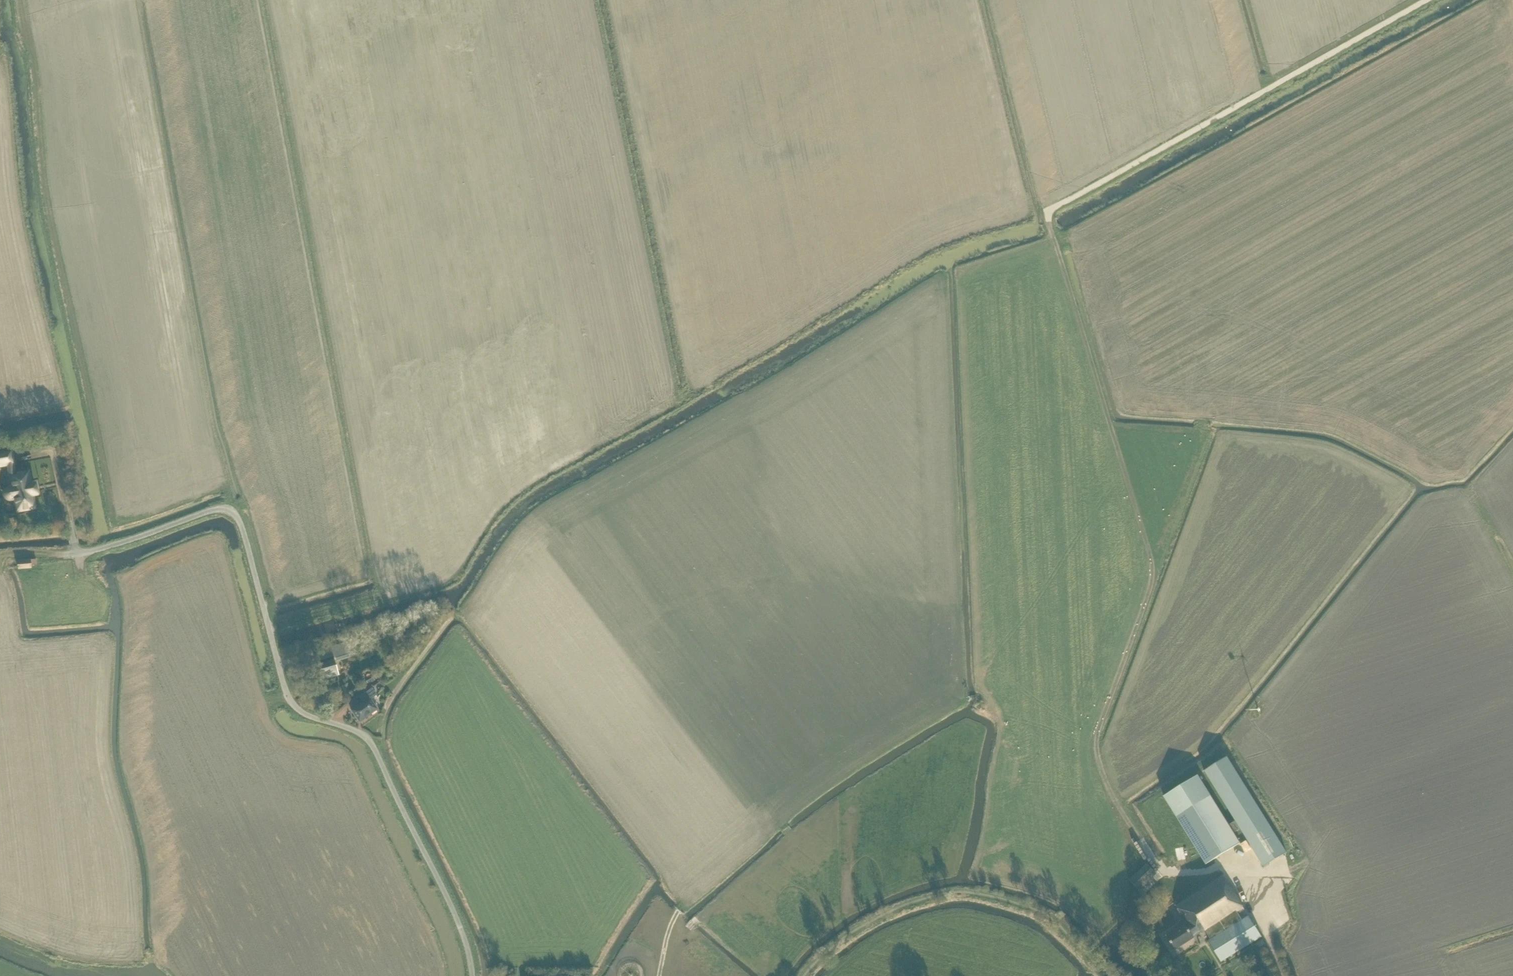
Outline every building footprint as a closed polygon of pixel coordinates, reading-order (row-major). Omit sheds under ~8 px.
[(13,464),(11,451),(0,453),(0,466),(7,465),(9,476),(10,476),(12,488),(9,489),(8,489),(7,489),(6,490),(5,491),(5,492),(4,492),(4,493),(4,494),(4,495),(5,496),(5,497),(5,498),(6,498),(6,499),(7,499),(8,500),(9,500),(10,500),(11,500),(15,499),(17,512),(35,508),(32,495),(34,495),(32,485),(30,485),(28,472),(14,475),(13,464)] [(18,570),(31,569),(31,559),(17,560),(18,570)] [(336,660),(350,656),(347,645),(333,650),(336,660)] [(322,680),(338,675),(333,657),(319,661),(319,663),(308,666),(312,680),(321,678),(322,680)] [(342,696),(348,694),(345,685),(339,687),(342,696)] [(359,722),(377,709),(370,700),(376,695),(371,688),(359,697),(363,702),(350,711),(359,722)] [(1264,867),(1286,853),(1227,757),(1204,771),(1234,820),(1228,824),(1234,833),(1240,829),(1264,867)] [(1205,865),(1240,843),(1234,833),(1228,824),(1198,775),(1163,797),(1205,865)] [(1242,920),(1238,913),(1244,909),(1224,876),(1176,906),(1186,922),(1181,925),(1182,927),(1172,932),(1172,931),(1166,935),(1175,949),(1193,938),(1193,937),(1204,930),(1210,939),(1208,941),(1221,962),(1261,937),(1248,916),(1242,920)]
